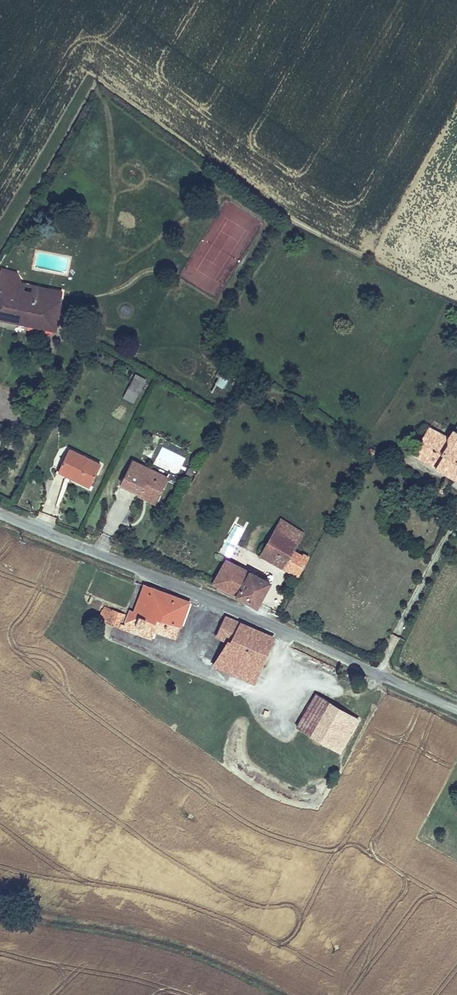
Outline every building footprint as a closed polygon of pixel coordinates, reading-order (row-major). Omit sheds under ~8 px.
[(17,270),(0,266),(0,319),(57,331),(63,291),(23,282),(17,270)] [(122,398),(134,403),(146,378),(134,372),(122,398)] [(224,387),(229,377),(223,373),(217,384),(224,387)] [(410,455),(456,480),(456,429),(453,427),(448,435),(429,425),(410,455)] [(90,486),(102,464),(69,447),(57,470),(90,486)] [(119,485),(139,496),(144,487),(159,495),(169,476),(134,459),(119,485)] [(155,504),(159,495),(144,487),(139,496),(155,504)] [(297,548),(306,532),(280,517),(258,555),(299,577),(310,556),(297,548)] [(273,581),(226,557),(210,585),(237,597),(238,595),(259,607),(273,581)] [(154,586),(146,583),(136,610),(143,613),(154,586)] [(143,613),(136,610),(131,608),(127,617),(131,618),(126,628),(152,639),(154,632),(176,641),(191,601),(154,586),(143,613)] [(110,610),(123,616),(125,612),(112,606),(114,602),(92,594),(89,601),(103,607),(110,610)] [(103,607),(99,617),(106,620),(110,610),(103,607)] [(122,627),(124,623),(121,622),(123,616),(110,610),(106,620),(122,627)] [(211,665),(255,684),(276,636),(226,614),(214,637),(226,642),(211,665)] [(131,618),(127,617),(124,623),(122,627),(126,628),(131,618)] [(295,728),(341,755),(361,719),(317,693),(295,728)]
